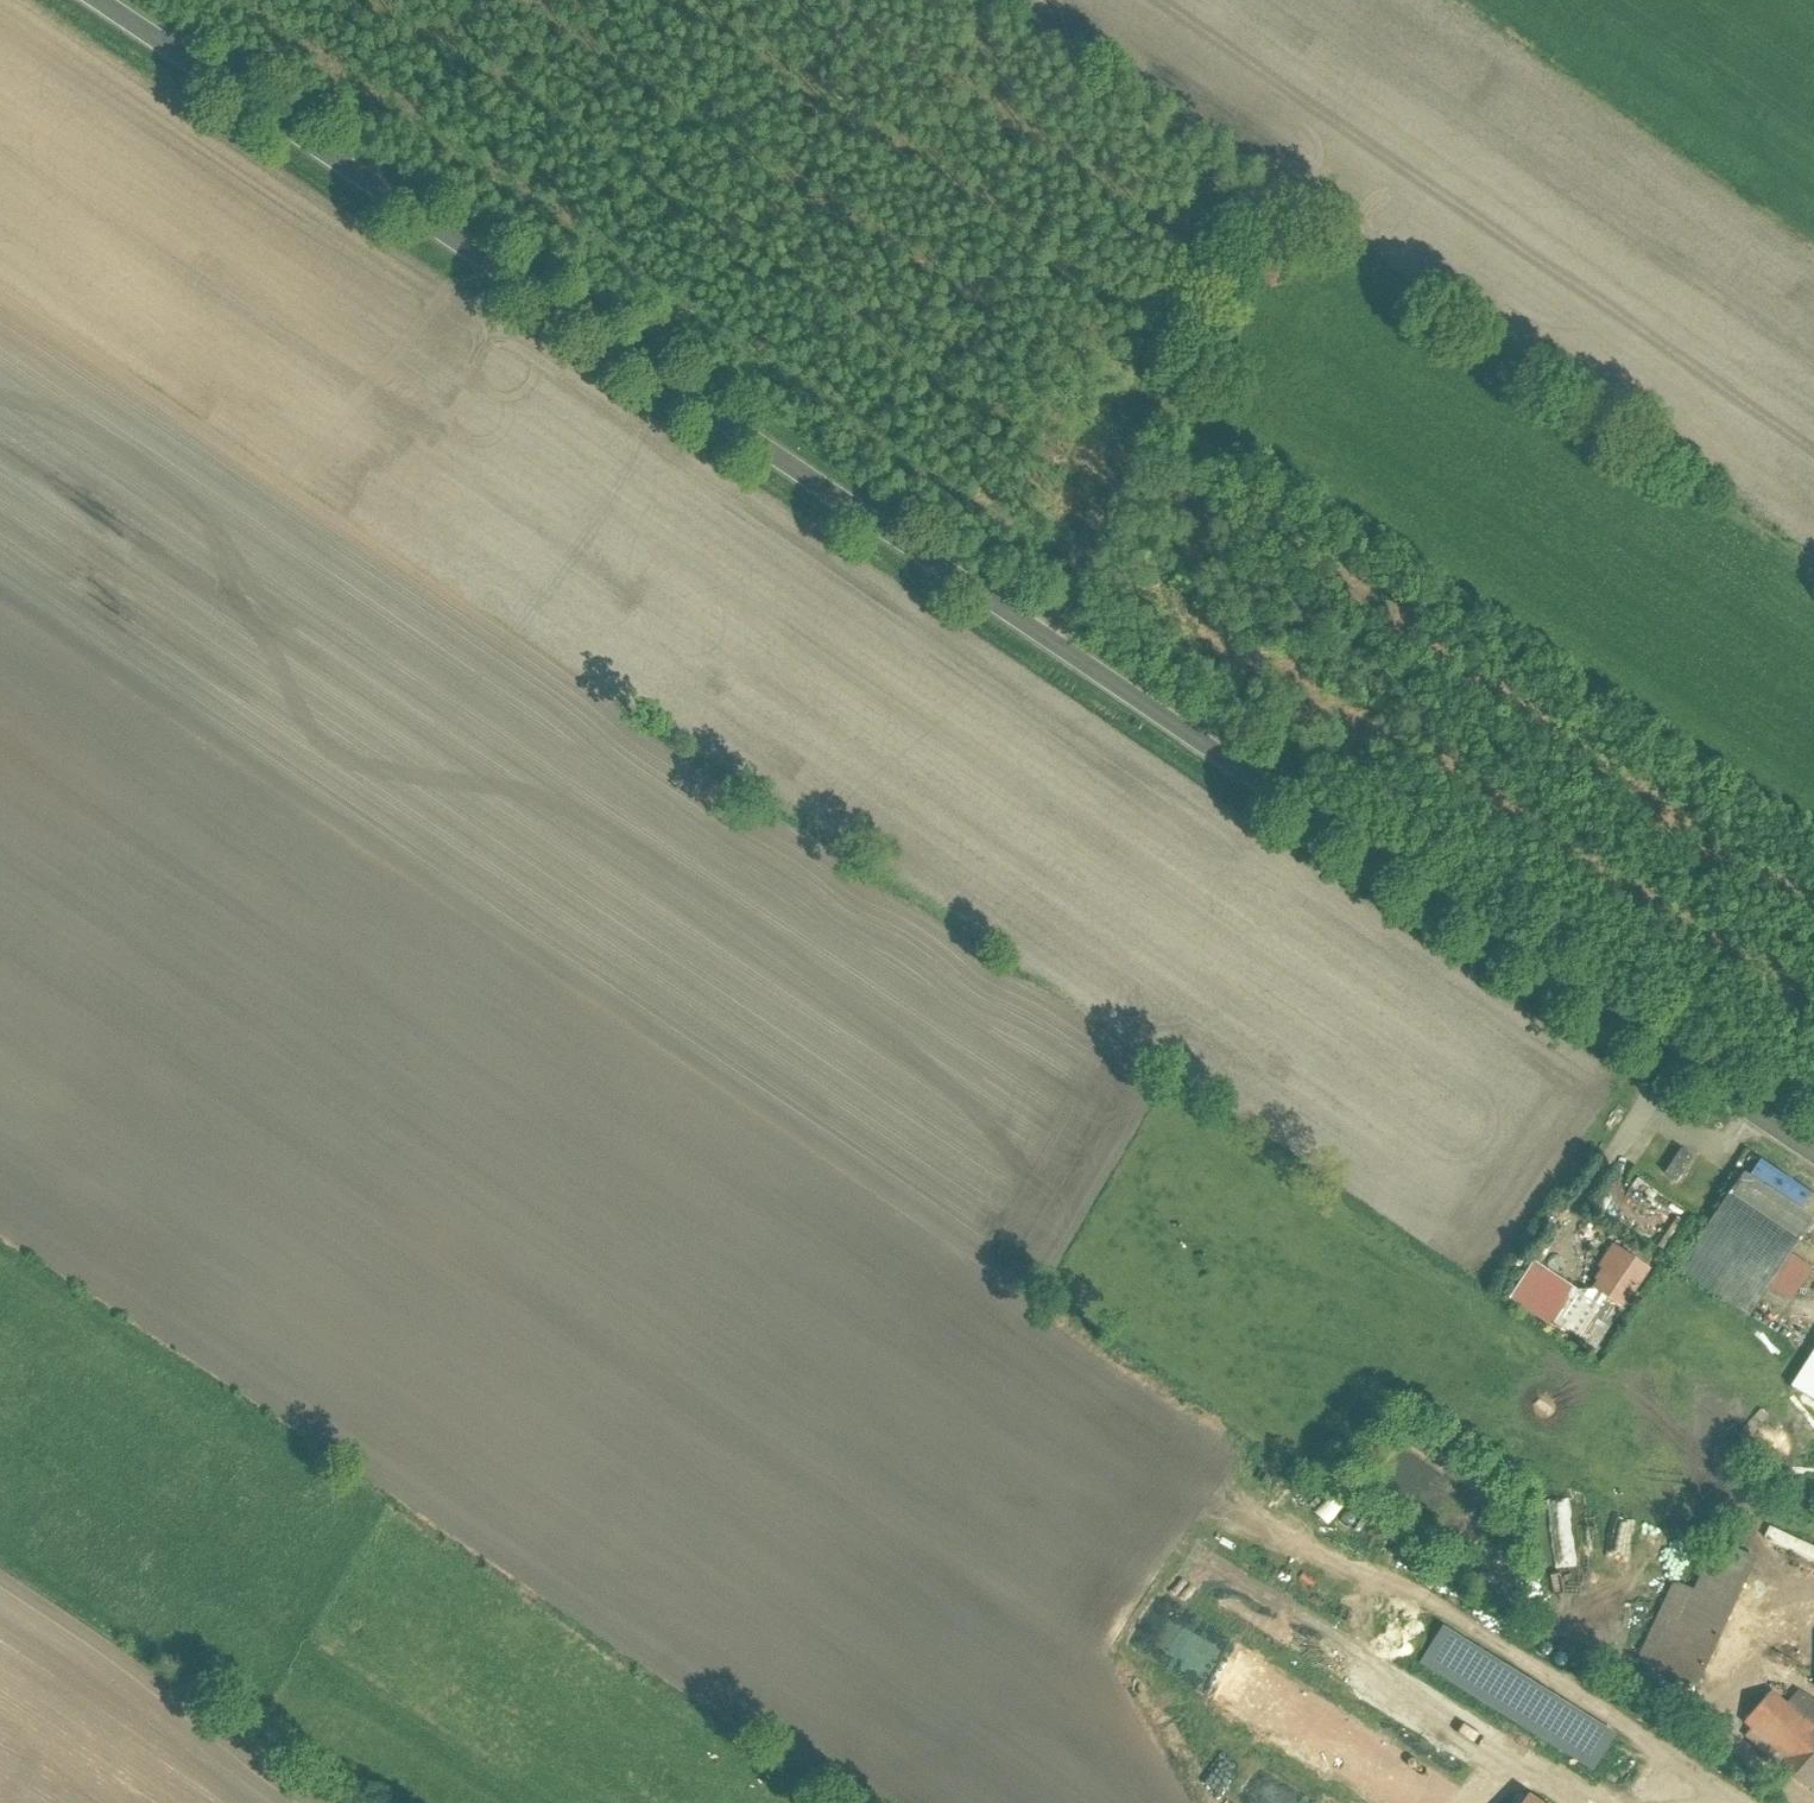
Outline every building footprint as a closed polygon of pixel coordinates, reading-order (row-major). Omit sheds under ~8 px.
[(1673,1179),(1684,1155),(1670,1149),(1659,1172),(1673,1179)] [(1807,1221),(1740,1178),(1682,1269),(1749,1312),(1807,1221)] [(1626,1310),(1652,1272),(1616,1248),(1590,1286),(1626,1310)] [(1582,1293),(1540,1266),(1517,1303),(1559,1329),(1582,1293)] [(1709,1540),(1689,1590),(1666,1581),(1634,1662),(1696,1686),(1747,1555),(1709,1540)] [(1590,1770),(1611,1735),(1436,1627),(1415,1662),(1590,1770)] [(1799,1689),(1788,1703),(1773,1691),(1744,1724),(1751,1729),(1746,1739),(1795,1782),(1813,1789),(1813,1701),(1799,1689)]
